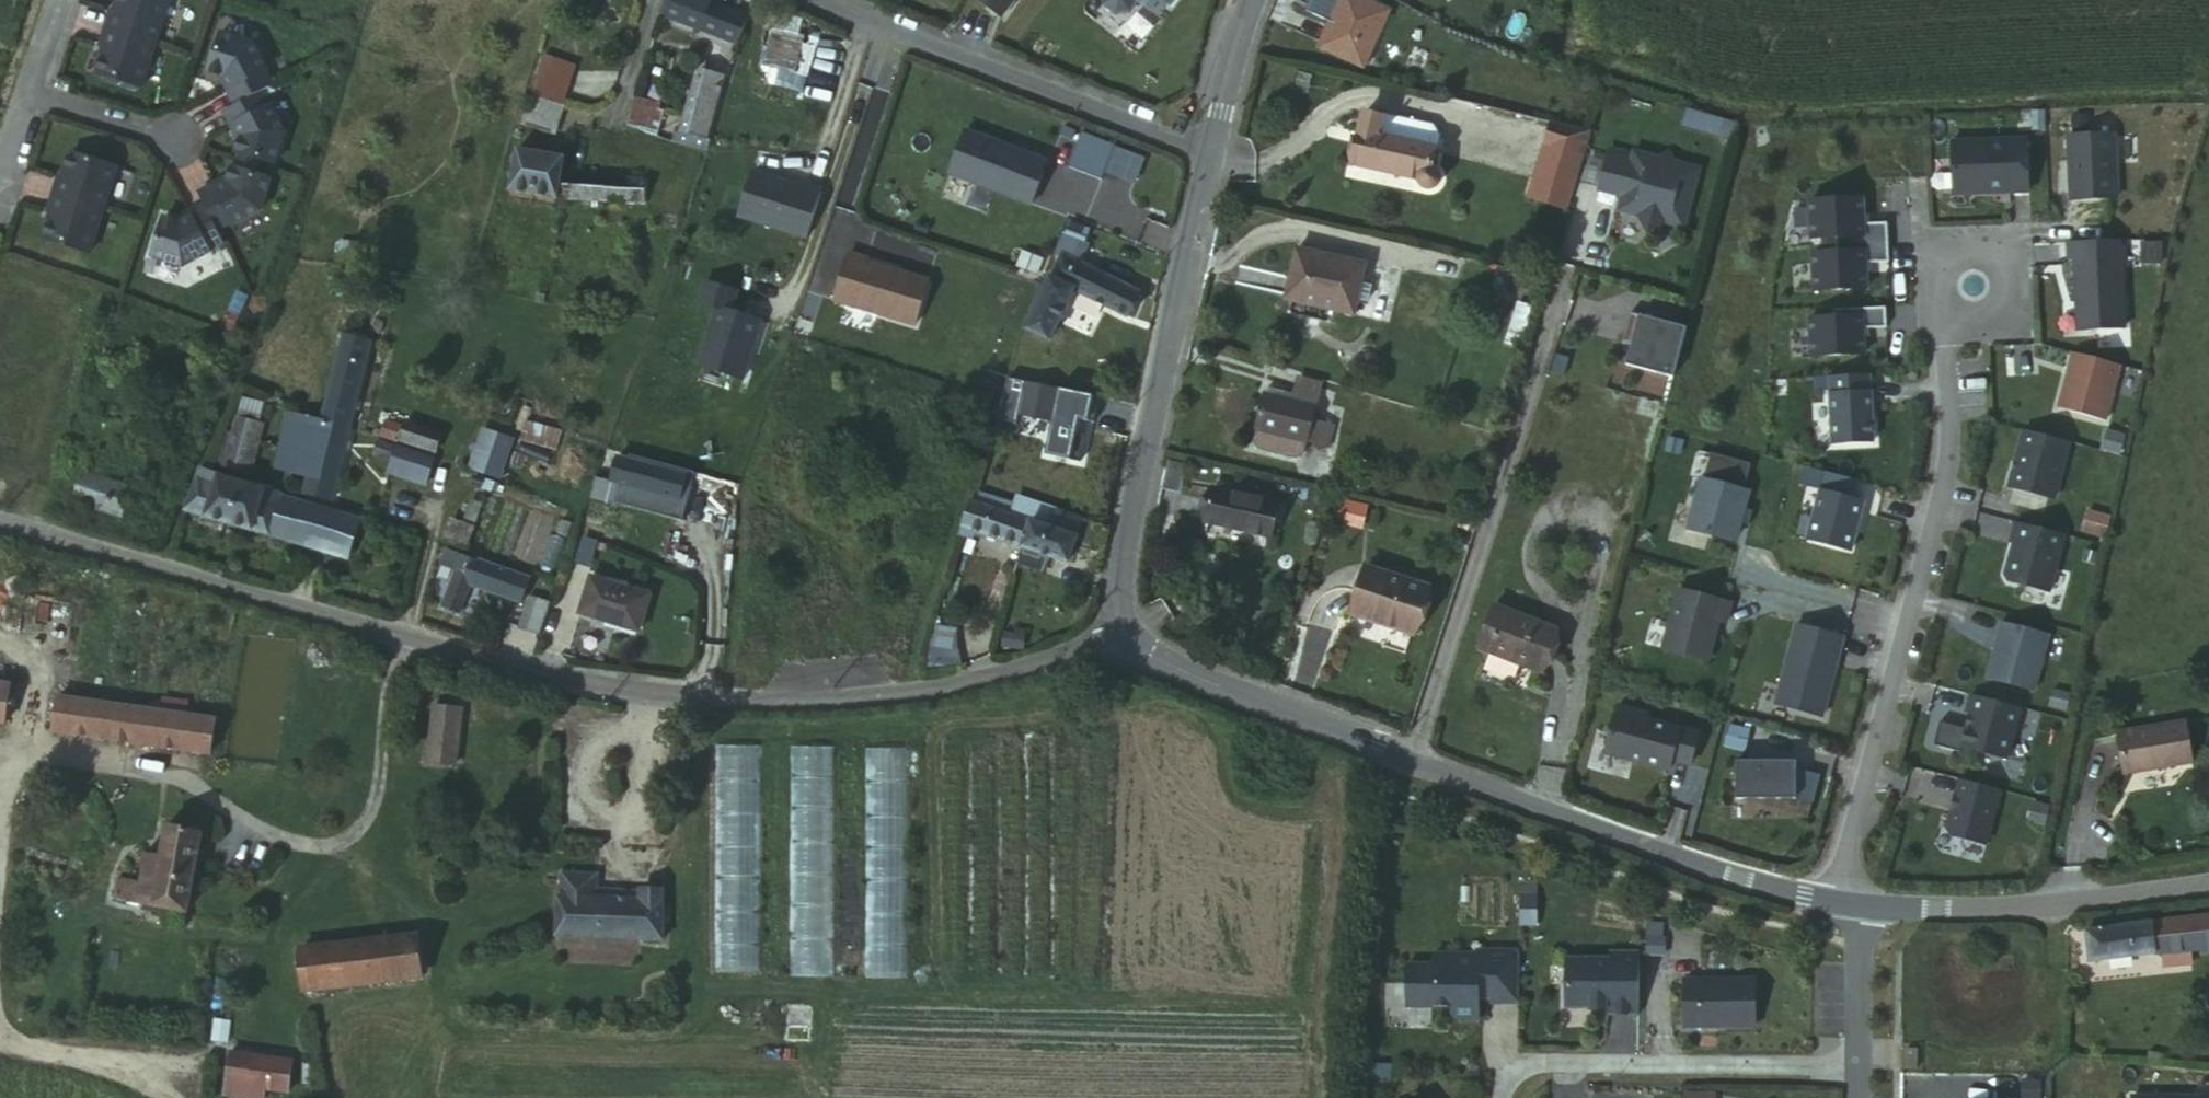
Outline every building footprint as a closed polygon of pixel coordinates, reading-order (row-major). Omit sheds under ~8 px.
[(99,33),(151,48),(164,5),(147,0),(115,0),(112,10),(115,10),(112,18),(104,16),(99,33)] [(697,0),(665,0),(661,14),(732,39),(740,15),(697,0)] [(1013,0),(980,0),(1001,16),(1013,0)] [(1105,5),(1117,14),(1131,12),(1139,1),(1159,17),(1169,5),(1171,7),(1176,1),(1175,0),(1104,0),(1105,5)] [(1322,52),(1366,72),(1392,15),(1360,0),(1317,0),(1309,16),(1334,27),(1322,52)] [(769,31),(759,80),(804,89),(814,40),(769,31)] [(151,48),(99,33),(94,50),(102,52),(100,59),(97,59),(92,78),(138,91),(151,48)] [(263,73),(249,46),(217,37),(205,75),(221,79),(227,91),(224,92),(232,108),(257,95),(268,89),(261,74),(263,73)] [(543,59),(530,100),(564,108),(575,68),(543,59)] [(675,125),(671,143),(706,154),(711,136),(707,135),(725,76),(698,69),(681,127),(675,125)] [(257,95),(232,108),(220,115),(229,130),(232,128),(238,140),(233,155),(272,167),(281,135),(267,108),(264,110),(257,95)] [(530,100),(521,97),(514,123),(556,135),(564,108),(530,100)] [(627,125),(629,131),(649,134),(658,107),(632,100),(628,108),(627,115),(626,120),(627,125)] [(1359,114),(1346,167),(1414,184),(1415,191),(1426,197),(1433,195),(1436,190),(1436,184),(1435,179),(1432,174),(1436,155),(1436,156),(1440,141),(1433,130),(1384,118),(1383,120),(1359,114)] [(1735,131),(1683,117),(1678,135),(1730,149),(1735,131)] [(1588,131),(1548,122),(1542,142),(1548,144),(1537,181),(1531,179),(1528,190),(1567,202),(1588,131)] [(965,127),(947,174),(1032,205),(1050,159),(965,127)] [(1102,180),(1116,145),(1081,131),(1067,166),(1102,180)] [(2112,141),(2066,144),(2069,205),(2115,203),(2112,141)] [(1548,144),(1542,142),(1531,179),(1537,181),(1548,144)] [(2025,146),(1950,149),(1952,201),(1991,199),(1991,196),(2008,195),(2008,199),(2027,198),(2025,146)] [(562,162),(517,151),(506,192),(553,202),(562,162)] [(1629,162),(1605,155),(1596,189),(1616,195),(1618,200),(1617,204),(1614,217),(1633,222),(1642,238),(1658,229),(1678,234),(1693,176),(1671,170),(1664,158),(1652,165),(1630,159),(1629,162)] [(53,184),(47,200),(98,216),(112,172),(66,159),(61,177),(63,179),(61,186),(53,184)] [(212,190),(196,198),(202,210),(215,233),(229,226),(230,228),(258,214),(267,182),(228,170),(224,187),(213,193),(212,190)] [(804,239),(819,192),(800,185),(799,188),(751,172),(737,217),(804,239)] [(648,183),(566,174),(562,196),(644,207),(648,183)] [(1616,195),(1596,189),(1593,197),(1617,204),(1618,200),(1616,195)] [(43,217),(51,219),(48,227),(46,226),(40,245),(85,259),(98,216),(47,200),(43,217)] [(1860,204),(1813,206),(1814,231),(1832,230),(1834,270),(1816,271),(1817,296),(1864,294),(1863,269),(1887,268),(1885,228),(1861,229),(1860,204)] [(215,233),(202,210),(187,219),(189,222),(178,228),(162,223),(150,260),(182,270),(209,255),(207,253),(222,245),(215,233)] [(677,222),(664,217),(661,227),(674,231),(677,222)] [(1063,257),(1083,266),(1090,245),(1086,244),(1091,229),(1069,222),(1058,254),(1063,257)] [(2123,332),(2118,244),(2067,247),(2068,265),(2074,265),(2076,306),(2079,306),(2079,313),(2076,317),(2077,334),(2123,332)] [(355,250),(337,248),(334,260),(353,262),(355,250)] [(1063,257),(1058,254),(1055,263),(1060,265),(1063,257)] [(1373,269),(1307,254),(1293,303),(1361,320),(1373,269)] [(1149,330),(1155,304),(1083,266),(1063,257),(1060,265),(1028,331),(1048,342),(1073,293),(1149,330)] [(831,303),(910,334),(927,291),(866,267),(867,265),(849,258),(831,303)] [(715,304),(693,359),(735,377),(758,320),(729,308),(736,289),(706,277),(698,297),(715,304)] [(1835,336),(1814,337),(1816,362),(1863,359),(1861,334),(1885,333),(1884,312),(1834,315),(1835,336)] [(1669,383),(1682,333),(1626,318),(1618,348),(1627,350),(1622,370),(1669,383)] [(642,342),(647,328),(634,323),(630,337),(642,342)] [(342,335),(321,417),(347,423),(347,427),(368,341),(342,335)] [(632,370),(640,348),(630,344),(622,367),(632,370)] [(2119,369),(2073,357),(2059,412),(2105,424),(2119,369)] [(1868,380),(1829,382),(1832,448),(1872,446),(1868,380)] [(621,401),(625,388),(616,383),(612,395),(621,401)] [(1286,383),(1281,407),(1301,411),(1305,386),(1286,383)] [(1250,401),(1242,448),(1247,456),(1285,463),(1293,457),(1294,446),(1311,449),(1315,427),(1299,424),(1301,411),(1281,407),(1250,401)] [(248,403),(242,424),(265,430),(270,408),(248,403)] [(291,437),(297,412),(286,411),(281,435),(291,437)] [(347,423),(321,417),(297,412),(291,437),(288,449),(313,455),(308,472),(303,489),(329,497),(347,427),(347,423)] [(10,418),(0,416),(0,448),(10,418)] [(399,424),(385,419),(379,437),(394,443),(399,424)] [(265,430),(242,424),(239,434),(233,433),(222,473),(256,480),(270,431),(265,430)] [(1321,428),(1315,427),(1311,449),(1317,450),(1321,428)] [(438,439),(405,428),(400,440),(434,451),(438,439)] [(549,428),(547,435),(557,439),(560,432),(549,428)] [(557,439),(547,435),(537,431),(535,444),(553,449),(557,439)] [(2067,446),(2023,434),(2008,491),(2051,503),(2067,446)] [(392,464),(396,454),(376,444),(370,457),(392,464)] [(609,446),(606,457),(620,461),(622,455),(622,449),(609,446)] [(67,447),(62,464),(81,471),(86,459),(87,453),(67,447)] [(313,455),(288,449),(283,465),(308,472),(313,455)] [(397,451),(396,454),(392,464),(390,470),(428,484),(435,466),(397,451)] [(622,455),(620,461),(687,479),(689,474),(622,455)] [(620,461),(606,457),(599,480),(613,485),(620,461)] [(714,463),(692,457),(690,468),(711,473),(714,463)] [(1701,484),(1688,535),(1732,546),(1737,543),(1741,528),(1750,530),(1753,516),(1745,514),(1749,497),(1744,495),(1751,469),(1711,458),(1704,485),(1701,484)] [(86,459),(81,471),(97,476),(100,463),(86,459)] [(687,479),(620,461),(613,485),(680,503),(687,479)] [(97,476),(81,471),(69,503),(125,522),(127,519),(131,505),(137,490),(97,476)] [(1809,493),(1820,496),(1808,545),(1850,555),(1863,507),(1852,504),(1857,486),(1814,475),(1809,493)] [(264,495),(199,476),(186,515),(252,534),(264,495)] [(695,481),(687,479),(680,503),(687,505),(695,481)] [(680,503),(613,485),(611,495),(679,512),(680,503)] [(978,501),(1010,513),(1013,505),(981,494),(978,501)] [(345,561),(355,523),(264,495),(252,534),(345,561)] [(1052,526),(1057,510),(1016,496),(1013,505),(1010,513),(1034,521),(1052,526)] [(771,501),(758,498),(756,512),(768,515),(771,501)] [(1263,513),(1204,499),(1196,535),(1257,548),(1263,513)] [(1034,521),(1010,513),(978,501),(968,531),(1023,550),(1024,551),(1034,521)] [(131,505),(127,519),(135,521),(140,508),(131,505)] [(1034,521),(1024,551),(1042,556),(1038,568),(1019,562),(1017,568),(1041,576),(1047,559),(1066,565),(1072,547),(1091,553),(1096,539),(1103,541),(1108,527),(1080,518),(1057,510),(1052,526),(1034,521)] [(2064,539),(2017,527),(2012,546),(2014,547),(2006,579),(2010,586),(2049,596),(2064,539)] [(1024,551),(1023,550),(1019,562),(1038,568),(1042,556),(1024,551)] [(455,572),(458,558),(445,553),(441,568),(455,572)] [(477,564),(458,558),(455,572),(441,609),(461,616),(472,578),(477,564)] [(496,571),(477,564),(472,578),(490,585),(496,571)] [(1413,592),(1355,575),(1342,623),(1402,638),(1413,592)] [(637,634),(650,597),(589,577),(578,615),(637,634)] [(1732,609),(1679,597),(1665,656),(1709,667),(1719,627),(1726,629),(1732,609)] [(1552,612),(1489,599),(1480,650),(1543,661),(1552,612)] [(544,636),(551,606),(533,602),(527,633),(544,636)] [(708,603),(704,661),(721,661),(726,605),(708,603)] [(959,628),(941,626),(937,640),(933,669),(962,665),(959,628)] [(2048,638),(2003,626),(1989,682),(2034,693),(2048,638)] [(1823,722),(1844,641),(1797,629),(1777,710),(1823,722)] [(1027,634),(1009,630),(1003,647),(1024,651),(1027,634)] [(213,720),(54,699),(50,734),(210,754),(213,720)] [(2020,712),(1973,700),(1968,717),(1973,718),(1964,751),(2007,762),(2020,712)] [(431,705),(429,723),(459,727),(461,709),(431,705)] [(1642,718),(1619,713),(1607,760),(1671,777),(1674,766),(1692,771),(1700,739),(1641,724),(1642,718)] [(2129,726),(2135,761),(2163,756),(2165,766),(2203,759),(2195,714),(2129,726)] [(459,727),(429,723),(426,762),(455,766),(459,727)] [(1746,756),(1751,736),(1731,731),(1726,751),(1746,756)] [(792,746),(792,782),(832,782),(832,746),(792,746)] [(2163,756),(2135,761),(2138,772),(2165,766),(2163,756)] [(1797,767),(1737,768),(1738,805),(1798,805),(1797,767)] [(2000,794),(1961,784),(1957,802),(1960,803),(1956,815),(1954,815),(1949,833),(1953,839),(1986,848),(2000,794)] [(2060,810),(2039,804),(2034,824),(2055,830),(2060,810)] [(108,899),(187,914),(200,831),(163,825),(157,860),(142,856),(137,886),(116,882),(114,888),(111,887),(108,899)] [(567,882),(567,901),(596,903),(598,889),(598,883),(567,882)] [(644,905),(643,890),(598,889),(596,903),(644,905)] [(556,938),(662,943),(664,891),(643,890),(644,905),(596,903),(567,901),(558,901),(556,938)] [(1532,899),(1516,899),(1516,928),(1532,928),(1532,899)] [(2087,922),(2087,933),(2105,932),(2106,922),(2105,919),(2087,922)] [(2106,922),(2105,932),(2128,929),(2128,919),(2106,922)] [(2087,933),(2089,961),(2162,954),(2190,952),(2208,950),(2208,921),(2128,929),(2105,932),(2087,933)] [(422,976),(417,939),(299,950),(303,987),(422,976)] [(1447,1018),(1475,1019),(1475,991),(1486,991),(1515,991),(1515,950),(1474,950),(1474,953),(1430,953),(1431,964),(1404,964),(1403,1006),(1447,1006),(1447,1018)] [(1608,958),(1564,957),(1564,1007),(1588,1007),(1588,1010),(1604,1010),(1604,1014),(1636,1014),(1637,951),(1608,951),(1608,958)] [(2190,952),(2162,954),(2163,968),(2191,966),(2190,952)] [(1683,979),(1683,1026),(1754,1027),(1754,979),(1683,979)] [(1486,991),(1486,1002),(1515,1002),(1515,991),(1486,991)] [(1917,1048),(1906,1048),(1906,1068),(1917,1068),(1917,1048)] [(290,1063),(231,1054),(228,1073),(263,1078),(262,1087),(287,1092),(290,1063)]
